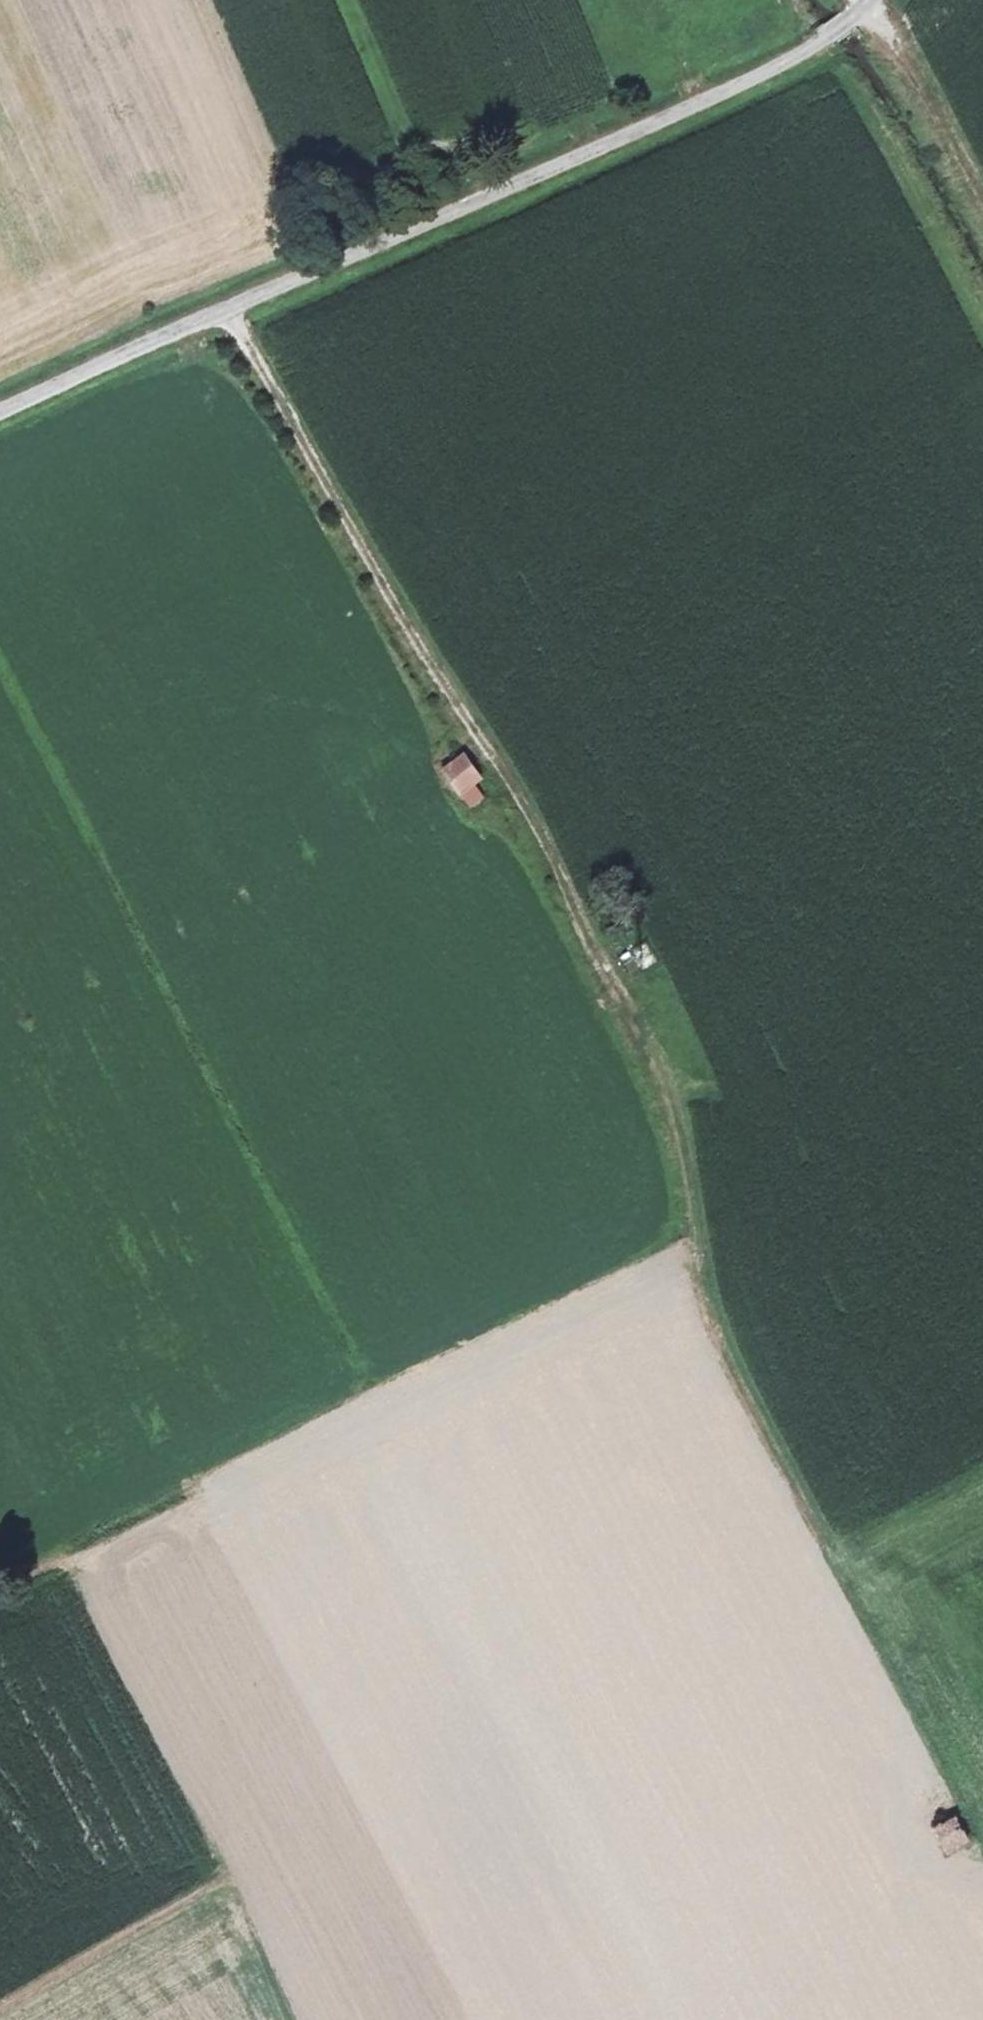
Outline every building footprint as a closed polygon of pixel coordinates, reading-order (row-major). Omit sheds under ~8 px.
[(446,769),(463,794),(486,779),(470,755),(446,769)] [(646,940),(617,957),(630,979),(659,963),(646,940)] [(939,1827),(953,1852),(972,1842),(958,1816),(939,1827)]
